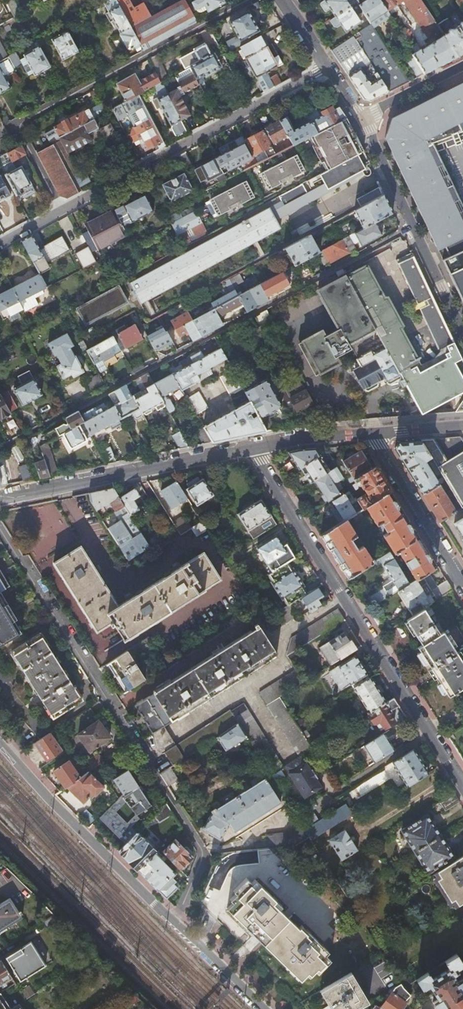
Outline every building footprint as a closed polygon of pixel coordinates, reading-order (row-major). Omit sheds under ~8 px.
[(14,17),(20,14),(13,0),(5,0),(14,17)] [(140,43),(131,27),(116,0),(110,0),(104,3),(109,11),(106,13),(110,22),(114,20),(121,32),(120,33),(128,49),(129,49),(130,49),(140,43)] [(131,27),(151,16),(144,4),(134,9),(129,0),(116,0),(131,27)] [(144,51),(198,22),(187,2),(186,0),(182,0),(151,16),(131,27),(140,43),(144,51)] [(224,0),(197,0),(193,2),(198,11),(198,12),(199,12),(200,13),(201,12),(202,12),(207,9),(209,12),(225,3),(224,0)] [(355,0),(324,0),(320,3),(319,5),(323,11),(326,11),(329,9),(334,16),(349,6),(356,1),(355,0)] [(386,11),(378,0),(365,0),(365,1),(358,5),(362,10),(370,23),(386,11)] [(458,57),(437,24),(432,18),(420,0),(378,0),(386,11),(396,5),(403,1),(417,22),(428,38),(438,32),(441,36),(420,50),(419,49),(411,54),(423,74),(458,57)] [(355,15),(362,10),(358,5),(356,2),(356,1),(349,6),(334,16),(329,19),(333,25),(336,27),(339,24),(345,32),(359,22),(355,15)] [(410,26),(417,22),(403,1),(396,5),(410,26)] [(230,21),(240,41),(259,31),(248,11),(230,21)] [(432,18),(437,24),(444,20),(439,13),(432,18)] [(462,54),(462,22),(451,29),(445,19),(444,20),(437,24),(458,57),(462,54)] [(409,81),(370,23),(358,32),(360,35),(354,39),(369,62),(375,72),(388,92),(409,81)] [(64,25),(36,40),(39,46),(52,39),(63,59),(78,51),(64,25)] [(274,30),(251,42),(267,73),(268,73),(270,72),(269,71),(283,64),(278,56),(274,58),(268,46),(267,47),(264,42),(277,35),(274,30)] [(370,101),(388,92),(375,72),(373,74),(376,79),(370,83),(360,68),(369,62),(354,39),(352,36),(330,50),(363,99),(370,101)] [(257,79),(265,93),(268,91),(275,87),(270,78),(268,73),(267,73),(251,42),(241,48),(246,57),(245,58),(249,65),(247,67),(250,73),(253,72),(257,79)] [(418,77),(423,74),(411,54),(405,45),(400,48),(418,77)] [(50,66),(39,46),(24,55),(25,57),(33,72),(35,75),(50,66)] [(15,52),(9,55),(16,69),(23,65),(20,60),(15,52)] [(203,59),(191,66),(198,80),(222,67),(215,53),(209,56),(208,55),(202,58),(203,59)] [(0,60),(0,94),(11,88),(5,77),(17,71),(16,69),(9,55),(8,56),(0,60)] [(149,59),(156,72),(161,82),(167,79),(155,56),(149,59)] [(20,60),(23,65),(28,75),(33,72),(25,57),(20,60)] [(191,66),(174,75),(180,86),(167,93),(181,121),(191,115),(181,96),(184,94),(184,92),(200,84),(198,80),(191,66)] [(117,84),(126,101),(138,94),(144,91),(154,86),(161,82),(156,72),(139,81),(135,74),(117,84)] [(270,78),(275,87),(281,84),(277,75),(270,78)] [(178,137),(187,132),(181,121),(167,93),(161,82),(154,86),(159,94),(156,96),(156,97),(160,105),(171,126),(172,126),(171,128),(175,136),(178,136),(178,137)] [(456,101),(453,93),(446,96),(444,92),(415,106),(436,151),(444,148),(441,141),(444,140),(446,147),(455,144),(461,142),(460,140),(462,139),(462,97),(456,101)] [(126,101),(112,108),(119,122),(132,115),(137,126),(133,128),(129,137),(131,141),(133,144),(142,139),(148,150),(157,145),(159,149),(166,146),(138,94),(126,101)] [(156,97),(152,99),(156,107),(160,105),(156,97)] [(54,126),(59,136),(89,121),(94,118),(106,111),(102,104),(101,102),(89,109),(89,108),(84,111),(83,110),(54,126)] [(436,151),(415,106),(392,118),(385,138),(396,133),(397,136),(390,139),(389,140),(389,141),(388,142),(388,143),(389,144),(391,150),(436,246),(443,242),(449,256),(452,261),(445,265),(462,304),(462,208),(436,151)] [(318,132),(346,118),(339,107),(334,110),(332,107),(322,112),(324,115),(320,116),(318,112),(316,109),(308,113),(318,132)] [(107,111),(106,111),(94,118),(96,121),(98,120),(100,123),(111,117),(107,111)] [(311,136),(318,132),(308,113),(301,117),(301,118),(301,119),(304,125),(295,129),(288,117),(280,121),(294,145),(311,136)] [(89,121),(59,136),(68,153),(91,140),(88,134),(98,128),(95,122),(96,122),(94,118),(89,121)] [(329,170),(360,153),(364,151),(351,125),(346,118),(318,132),(311,136),(312,137),(328,167),(329,170)] [(288,148),(294,145),(280,121),(280,120),(265,128),(266,130),(274,144),(283,139),(288,148)] [(99,130),(105,140),(116,133),(111,124),(99,130)] [(271,145),(274,144),(266,130),(263,131),(271,145)] [(268,154),(274,151),(271,145),(263,131),(246,141),(247,142),(250,149),(254,156),(266,149),(268,154)] [(396,133),(385,138),(391,150),(389,144),(388,143),(388,142),(389,141),(389,140),(390,139),(397,136),(396,133)] [(59,136),(51,141),(53,144),(40,151),(38,149),(35,151),(59,197),(67,199),(81,191),(79,187),(84,184),(78,172),(68,153),(59,136)] [(327,168),(328,167),(312,137),(310,138),(314,146),(317,152),(321,160),(327,168)] [(244,143),(231,150),(239,165),(246,162),(249,168),(258,163),(254,156),(250,149),(248,150),(244,143)] [(25,154),(21,145),(7,153),(12,161),(25,154)] [(198,162),(191,149),(185,153),(191,165),(198,162)] [(239,165),(231,150),(215,158),(216,159),(223,173),(239,165)] [(191,165),(185,153),(179,156),(185,168),(191,165)] [(362,172),(370,168),(368,164),(369,164),(368,161),(365,162),(360,153),(329,170),(320,174),(328,189),(362,171),(362,172)] [(293,157),(301,172),(303,172),(303,169),(302,165),(302,163),(300,161),(299,159),(297,158),(294,156),(293,157)] [(301,173),(301,172),(293,157),(263,172),(271,188),(271,189),(280,184),(278,181),(284,178),(290,174),(292,178),(301,173)] [(223,173),(216,159),(201,167),(208,181),(223,173)] [(22,166),(4,175),(15,195),(25,190),(24,188),(32,184),(22,166)] [(78,172),(84,184),(90,181),(83,169),(78,172)] [(271,188),(263,172),(261,173),(261,177),(261,179),(262,181),(263,183),(264,186),(267,188),(269,189),(271,188)] [(163,185),(171,202),(192,191),(184,174),(163,185)] [(11,195),(0,175),(0,201),(11,195)] [(244,182),(242,183),(250,198),(252,198),(252,195),(252,191),(251,189),(250,187),(249,185),(247,184),(244,182)] [(212,198),(220,214),(221,215),(230,210),(228,206),(233,204),(240,200),(242,204),(251,199),(250,198),(242,183),(212,198)] [(282,195),(287,205),(307,194),(302,184),(282,195)] [(154,190),(162,206),(171,202),(163,185),(154,190)] [(114,210),(123,226),(153,210),(144,194),(123,205),(124,205),(114,210)] [(284,206),(287,205),(282,195),(279,196),(284,206)] [(375,222),(393,213),(384,195),(355,211),(356,214),(355,214),(356,217),(358,216),(363,229),(375,222)] [(218,215),(220,214),(212,198),(210,199),(210,202),(210,204),(211,207),(212,209),(214,211),(216,214),(218,215)] [(171,224),(177,236),(202,222),(193,204),(188,206),(191,213),(171,224)] [(129,284),(140,303),(280,227),(270,208),(129,284)] [(85,225),(97,249),(127,234),(123,226),(114,210),(85,225)] [(382,235),(375,222),(363,229),(349,236),(353,244),(359,241),(362,246),(382,235)] [(191,239),(193,242),(208,234),(204,227),(194,232),(196,236),(191,239)] [(40,250),(32,235),(21,241),(35,267),(40,265),(41,268),(48,265),(48,264),(70,251),(63,237),(40,250)] [(320,252),(310,235),(285,248),(295,265),(296,264),(303,260),(317,253),(320,252)] [(349,251),(355,248),(353,244),(349,236),(322,250),(328,262),(329,263),(350,252),(349,251)] [(96,261),(88,246),(75,253),(83,268),(96,261)] [(324,265),(328,262),(322,250),(320,252),(317,253),(324,265)] [(457,349),(410,250),(396,257),(417,303),(418,303),(420,308),(439,349),(430,353),(433,359),(434,361),(457,349)] [(442,259),(445,265),(452,261),(449,256),(442,259)] [(301,274),(309,270),(303,260),(296,264),(301,274)] [(462,366),(462,362),(461,359),(439,370),(434,361),(433,359),(418,367),(415,362),(418,361),(418,359),(402,328),(403,328),(403,326),(390,300),(387,299),(386,300),(369,268),(366,267),(317,291),(338,329),(324,337),(305,347),(317,368),(336,358),(352,349),(361,367),(355,371),(366,391),(369,392),(387,382),(388,384),(391,385),(402,378),(416,405),(422,415),(444,413),(438,401),(462,387),(462,382),(456,370),(462,366)] [(290,285),(283,272),(270,278),(272,281),(266,284),(272,295),(290,285)] [(242,278),(239,273),(229,278),(232,284),(242,278)] [(39,275),(12,289),(19,302),(26,298),(46,288),(39,275)] [(219,316),(242,304),(238,296),(237,293),(232,284),(229,278),(225,281),(231,292),(217,299),(218,300),(212,304),(213,306),(214,309),(219,316)] [(247,312),(268,301),(261,287),(259,284),(242,294),(240,292),(237,293),(238,296),(242,304),(247,312)] [(119,286),(76,309),(84,324),(127,301),(119,286)] [(22,309),(20,305),(19,302),(12,289),(0,295),(0,313),(3,319),(22,309)] [(214,309),(213,306),(209,309),(210,311),(193,320),(202,337),(223,325),(219,316),(214,309)] [(193,320),(188,311),(170,321),(179,336),(187,331),(193,342),(202,337),(193,320)] [(26,328),(31,325),(26,315),(21,318),(26,328)] [(277,330),(272,321),(247,334),(253,343),(277,330)] [(247,334),(241,323),(226,331),(214,337),(220,348),(247,334)] [(121,327),(116,330),(125,348),(143,338),(134,324),(123,330),(121,327)] [(158,330),(146,336),(156,353),(173,344),(166,331),(165,331),(161,325),(156,327),(158,330)] [(305,347),(324,337),(321,331),(298,344),(315,376),(339,363),(336,358),(317,368),(305,347)] [(73,376),(83,371),(75,355),(74,356),(69,346),(73,344),(67,332),(48,342),(54,353),(55,352),(62,364),(57,367),(63,378),(71,373),(73,376)] [(113,336),(88,350),(86,351),(94,365),(101,361),(98,354),(117,344),(113,336)] [(226,359),(220,348),(213,352),(212,350),(203,355),(201,352),(180,363),(183,368),(172,374),(172,375),(179,387),(181,390),(200,380),(199,379),(211,372),(209,368),(226,359)] [(461,359),(457,349),(434,361),(439,370),(461,359)] [(13,389),(22,404),(41,394),(28,371),(17,377),(21,385),(13,389)] [(157,383),(151,371),(147,373),(154,385),(157,383)] [(243,389),(233,371),(220,378),(230,396),(243,389)] [(147,373),(134,380),(140,391),(131,396),(141,413),(143,413),(144,415),(146,415),(150,412),(151,411),(150,409),(154,407),(157,411),(164,407),(164,406),(165,405),(154,385),(147,373)] [(172,375),(157,383),(154,385),(165,405),(169,412),(173,410),(173,408),(169,400),(167,400),(166,401),(163,396),(179,387),(172,375)] [(104,385),(99,376),(89,382),(95,394),(106,388),(104,385)] [(250,402),(266,431),(274,430),(273,426),(274,426),(267,414),(282,406),(267,378),(244,391),(250,402)] [(286,391),(280,394),(292,415),(313,403),(306,391),(305,391),(301,384),(295,387),(295,386),(286,391)] [(131,396),(125,385),(108,394),(111,400),(114,406),(121,419),(132,413),(135,418),(137,419),(141,417),(142,415),(141,413),(131,396)] [(0,394),(0,396),(9,411),(16,407),(7,390),(0,394)] [(16,425),(9,411),(0,396),(0,418),(1,418),(1,419),(3,420),(4,419),(9,429),(16,425)] [(186,399),(195,414),(200,411),(191,396),(186,399)] [(104,403),(80,416),(83,422),(91,435),(109,425),(111,429),(121,424),(118,420),(121,419),(114,406),(111,400),(104,404),(104,403)] [(203,427),(212,442),(266,431),(250,402),(203,427)] [(422,415),(416,405),(414,406),(410,412),(411,416),(422,415)] [(77,411),(69,415),(65,417),(67,421),(66,424),(63,424),(43,435),(46,442),(62,434),(83,422),(80,416),(77,411)] [(83,422),(62,434),(70,448),(87,439),(86,438),(91,435),(83,422)] [(195,432),(203,444),(212,442),(203,427),(195,432)] [(173,438),(179,449),(188,447),(181,434),(173,438)] [(461,507),(462,506),(462,450),(445,461),(431,438),(419,439),(429,456),(442,476),(444,480),(461,507)] [(411,476),(422,493),(437,484),(444,480),(442,476),(435,480),(423,460),(429,456),(419,439),(397,441),(394,448),(411,476)] [(58,474),(46,442),(39,446),(41,452),(49,475),(58,474)] [(17,445),(9,447),(13,461),(21,459),(17,445)] [(100,452),(106,464),(116,462),(109,447),(100,452)] [(287,452),(298,469),(300,467),(319,455),(314,448),(298,449),(287,452)] [(360,450),(342,461),(351,476),(353,479),(371,468),(360,450)] [(36,463),(40,477),(49,475),(41,452),(38,453),(41,461),(36,463)] [(300,467),(310,482),(314,480),(329,471),(319,455),(300,467)] [(339,457),(332,461),(336,467),(343,478),(344,480),(351,476),(342,461),(339,457)] [(19,467),(24,480),(33,479),(28,465),(19,467)] [(385,480),(375,465),(371,468),(353,479),(351,476),(344,480),(347,484),(354,480),(355,483),(352,485),(355,489),(361,486),(366,493),(356,499),(360,506),(362,508),(364,507),(388,492),(391,491),(385,480)] [(329,471),(314,480),(327,501),(339,494),(336,488),(339,487),(336,482),(343,478),(336,467),(329,471)] [(203,478),(186,488),(196,505),(213,495),(203,478)] [(187,498),(176,480),(163,489),(174,506),(187,498)] [(430,506),(439,520),(457,509),(455,506),(452,508),(437,484),(422,493),(430,506)] [(112,488),(89,493),(91,502),(96,510),(110,502),(116,511),(115,512),(120,521),(108,529),(128,560),(149,547),(129,515),(119,498),(112,488)] [(135,488),(119,498),(129,515),(139,509),(133,500),(140,496),(135,488)] [(362,508),(360,506),(353,510),(350,504),(351,503),(349,500),(352,499),(348,491),(332,502),(338,511),(334,513),(339,522),(345,519),(351,515),(355,513),(358,510),(362,508)] [(388,492),(364,507),(393,553),(394,553),(395,554),(398,552),(415,580),(422,575),(427,572),(435,568),(406,521),(388,492)] [(238,514),(253,539),(277,525),(261,499),(238,514)] [(355,513),(351,515),(355,522),(363,518),(358,510),(355,513)] [(181,535),(191,528),(183,516),(173,523),(181,535)] [(218,523),(214,517),(203,524),(206,528),(206,529),(207,530),(218,523)] [(453,523),(462,539),(462,541),(462,517),(453,523)] [(339,522),(320,535),(347,578),(372,562),(358,539),(352,542),(350,538),(353,537),(354,539),(357,537),(345,519),(339,522)] [(203,524),(202,522),(191,528),(196,535),(206,529),(206,528),(203,524)] [(269,573),(287,562),(295,557),(286,544),(282,546),(276,536),(257,548),(270,569),(268,570),(269,573)] [(123,640),(220,579),(203,552),(116,606),(79,547),(52,564),(95,632),(109,623),(111,626),(113,625),(123,640)] [(224,557),(230,566),(241,558),(236,550),(224,557)] [(371,606),(396,591),(408,584),(389,552),(378,558),(395,586),(391,588),(389,586),(384,589),(362,602),(366,609),(371,606)] [(269,573),(267,575),(272,581),(270,582),(281,601),(283,600),(287,606),(291,603),(301,597),(307,593),(303,587),(305,586),(293,567),(291,569),(287,562),(269,573)] [(12,585),(4,571),(1,574),(0,572),(0,592),(2,590),(12,585)] [(430,590),(435,587),(427,572),(422,575),(430,590)] [(412,615),(449,591),(452,590),(446,580),(435,587),(430,590),(422,575),(415,580),(408,584),(396,591),(412,615)] [(324,595),(318,586),(307,593),(301,597),(310,611),(311,613),(318,608),(317,606),(314,602),(318,599),(324,595)] [(9,608),(12,606),(2,590),(0,592),(0,594),(9,608)] [(417,647),(462,618),(462,614),(449,591),(412,615),(405,619),(421,644),(417,647)] [(23,632),(9,608),(0,594),(0,646),(23,632)] [(255,605),(249,609),(257,622),(263,618),(255,605)] [(366,609),(377,626),(381,624),(371,606),(366,609)] [(345,620),(338,609),(291,638),(287,656),(299,648),(345,620)] [(417,647),(447,696),(452,693),(454,695),(457,693),(456,691),(462,686),(462,618),(417,647)] [(134,705),(152,733),(277,654),(257,623),(254,626),(256,629),(156,692),(155,690),(153,691),(154,693),(134,705)] [(348,654),(357,648),(352,639),(349,641),(344,632),(312,652),(323,670),(348,654)] [(53,718),(81,701),(73,689),(76,688),(74,685),(71,687),(39,634),(11,652),(53,718)] [(365,652),(361,646),(357,648),(348,654),(350,658),(329,672),(340,689),(350,683),(353,688),(369,678),(356,658),(365,652)] [(287,656),(292,663),(303,656),(299,648),(287,656)] [(109,662),(127,690),(145,678),(127,651),(109,662)] [(259,693),(300,757),(313,749),(306,739),(303,734),(282,701),(280,697),(290,690),(304,682),(295,669),(259,693)] [(353,688),(369,713),(386,702),(370,677),(369,678),(353,688)] [(292,694),(290,690),(280,697),(282,701),(292,694)] [(391,710),(399,705),(394,697),(386,702),(369,713),(368,714),(374,723),(375,722),(380,730),(384,727),(385,728),(395,722),(390,714),(392,712),(391,710)] [(255,749),(258,755),(271,775),(284,767),(244,703),(231,711),(238,723),(247,737),(255,749)] [(238,723),(231,711),(230,710),(164,752),(173,766),(218,738),(238,723)] [(98,721),(78,735),(89,752),(109,738),(98,721)] [(247,737),(238,723),(218,738),(226,751),(247,737)] [(59,740),(53,731),(35,743),(46,760),(61,751),(56,743),(59,740)] [(358,749),(369,766),(394,750),(383,733),(358,749)] [(236,759),(240,765),(258,755),(255,749),(236,759)] [(392,762),(407,786),(428,773),(413,749),(392,762)] [(92,769),(94,768),(103,762),(98,755),(87,762),(92,769)] [(299,757),(286,766),(289,771),(288,772),(304,797),(319,787),(314,779),(316,778),(310,769),(309,770),(304,763),(303,763),(299,757)] [(54,771),(65,788),(67,787),(80,778),(68,761),(54,771)] [(169,768),(158,775),(165,787),(177,780),(169,768)] [(150,806),(127,770),(110,781),(133,817),(150,806)] [(80,778),(67,787),(83,803),(91,793),(94,796),(103,787),(88,772),(80,778)] [(238,837),(288,803),(278,788),(273,792),(265,779),(215,810),(215,809),(211,811),(212,813),(202,830),(220,840),(229,826),(231,828),(238,837)] [(454,793),(449,786),(435,795),(439,802),(454,793)] [(346,804),(345,804),(348,808),(353,805),(347,797),(343,800),(346,804)] [(173,814),(166,803),(152,817),(171,837),(172,836),(160,823),(173,814)] [(309,837),(310,839),(351,813),(348,808),(345,804),(316,822),(304,830),(309,837)] [(95,818),(86,809),(81,814),(90,823),(95,818)] [(298,819),(301,824),(304,830),(316,822),(309,812),(298,819)] [(401,831),(414,852),(440,835),(431,820),(430,821),(427,815),(401,831)] [(255,841),(255,849),(293,846),(309,837),(304,830),(301,824),(288,833),(266,834),(266,840),(255,841)] [(341,860),(357,850),(344,831),(329,841),(341,860)] [(135,834),(118,851),(127,861),(137,871),(155,854),(155,853),(135,834)] [(440,835),(414,852),(427,873),(453,857),(450,851),(440,835)] [(175,841),(162,854),(179,870),(192,858),(190,856),(192,854),(192,852),(187,848),(185,847),(183,849),(175,841)] [(155,854),(137,871),(147,881),(166,899),(177,888),(172,884),(175,882),(171,878),(175,874),(155,854)] [(451,910),(462,903),(462,856),(453,862),(452,861),(430,876),(451,910)] [(227,909),(301,981),(307,975),(310,977),(316,971),(318,974),(331,960),(326,955),(329,952),(302,926),(300,928),(280,909),(283,906),(256,880),(253,883),(247,878),(234,891),(237,894),(231,900),(233,902),(227,909)] [(21,917),(19,913),(21,912),(19,909),(17,911),(9,897),(0,902),(0,930),(21,917)] [(60,920),(54,914),(44,921),(48,928),(60,920)] [(31,941),(5,957),(20,981),(45,965),(31,941)] [(416,980),(422,989),(430,984),(432,988),(431,989),(438,999),(433,1002),(437,1008),(442,1008),(443,1008),(444,1008),(462,1008),(462,991),(462,990),(462,980),(462,977),(457,980),(453,975),(458,971),(456,969),(462,964),(456,954),(445,961),(450,968),(432,979),(428,972),(416,980)] [(1,960),(0,960),(0,985),(12,977),(1,960)] [(323,989),(335,1008),(356,1008),(369,1002),(351,972),(323,989)] [(400,983),(381,994),(386,998),(380,1008),(381,1008),(401,1008),(406,1002),(400,998),(407,994),(400,983)] [(25,1000),(35,994),(29,986),(20,991),(25,1000)] [(19,1004),(12,1008),(0,990),(0,1008),(23,1008),(19,1004)]
